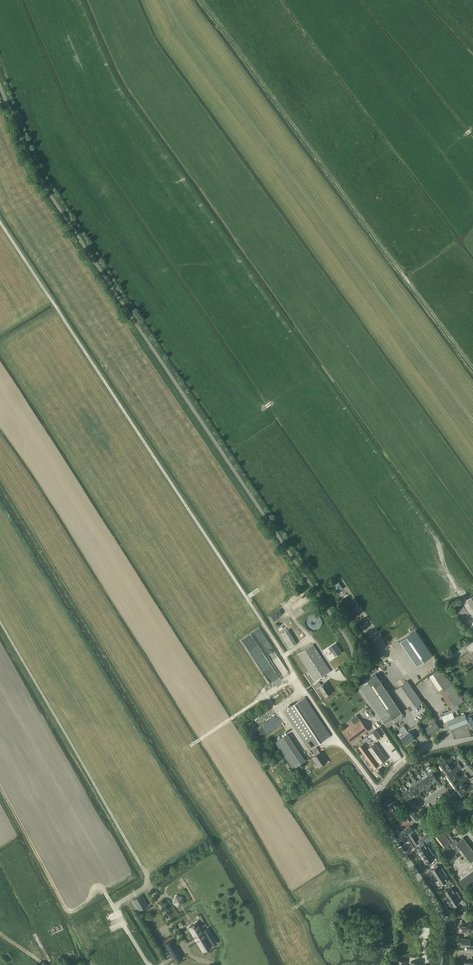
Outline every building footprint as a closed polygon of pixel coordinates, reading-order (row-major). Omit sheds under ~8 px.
[(331,585),(336,592),(343,588),(338,580),(331,585)] [(322,622),(322,621),(321,619),(320,617),(319,616),(318,615),(317,614),(315,613),(313,613),(311,613),(309,613),(308,614),(306,615),(305,617),(304,618),(304,620),(303,622),(303,624),(304,625),(305,627),(306,628),(307,629),(309,630),(310,631),(312,631),(314,631),(316,631),(317,630),(319,629),(320,628),(321,626),(322,624),(322,622)] [(282,634),(290,648),(297,643),(289,630),(282,634)] [(416,630),(399,641),(416,666),(430,657),(433,655),(416,630)] [(336,643),(329,648),(332,651),(335,649),(338,655),(342,652),(336,643)] [(298,654),(316,681),(331,671),(313,644),(298,654)] [(455,705),(463,700),(442,668),(430,676),(452,708),(456,706),(455,705)] [(360,685),(388,727),(402,718),(403,714),(401,712),(402,712),(376,674),(360,685)] [(395,689),(410,710),(423,702),(408,680),(395,689)] [(315,685),(317,688),(319,686),(326,696),(333,692),(326,682),(322,685),(320,682),(315,685)] [(314,757),(319,765),(320,766),(328,761),(322,752),(321,752),(316,746),(331,736),(306,696),(285,710),(311,749),(312,748),(316,755),(314,757)] [(446,715),(442,716),(444,722),(448,720),(451,729),(466,723),(469,722),(467,717),(466,714),(455,718),(453,712),(459,708),(458,705),(449,711),(445,713),(446,715)] [(357,715),(351,719),(354,723),(355,725),(361,721),(357,715)] [(345,732),(352,742),(369,730),(362,720),(361,721),(345,732)] [(426,728),(431,734),(437,730),(440,728),(436,721),(426,728)] [(401,738),(406,744),(414,739),(410,732),(409,732),(404,725),(400,728),(403,733),(405,735),(402,738),(401,738)] [(370,733),(375,740),(381,735),(376,729),(370,733)] [(276,742),(285,756),(294,769),(299,765),(306,761),(289,734),(276,742)] [(363,744),(359,747),(368,760),(365,762),(368,766),(371,764),(374,768),(378,765),(376,762),(378,761),(380,764),(387,759),(375,743),(368,748),(375,757),(374,758),(363,744)] [(441,765),(444,769),(451,764),(449,762),(456,757),(454,755),(440,764),(441,765)] [(444,769),(447,774),(461,765),(460,765),(459,763),(453,767),(451,764),(444,769)] [(447,774),(451,779),(458,775),(456,772),(462,768),(461,765),(447,774)] [(433,772),(428,775),(433,782),(435,781),(439,787),(442,785),(433,772)] [(451,779),(454,785),(467,775),(466,773),(459,777),(458,775),(451,779)] [(432,792),(434,791),(430,784),(433,782),(428,775),(427,774),(422,777),(432,792)] [(454,785),(457,790),(464,785),(463,782),(469,778),(467,775),(454,785)] [(423,789),(425,788),(429,794),(432,792),(422,777),(417,781),(418,782),(423,789)] [(418,782),(413,785),(422,799),(424,798),(420,791),(423,789),(418,782)] [(457,790),(461,795),(472,787),(472,784),(472,783),(466,787),(464,785),(457,790)] [(413,785),(408,789),(413,796),(415,794),(419,801),(422,799),(413,785)] [(413,796),(408,789),(402,792),(412,806),(414,804),(410,798),(413,796)] [(388,805),(395,816),(398,814),(401,812),(397,807),(399,806),(396,801),(394,802),(394,801),(388,805)] [(410,815),(412,819),(414,821),(418,819),(413,812),(411,809),(410,810),(412,813),(410,815)] [(401,828),(402,830),(409,825),(412,822),(414,821),(412,819),(410,821),(407,817),(398,823),(401,828)] [(404,835),(405,837),(411,833),(410,832),(416,828),(412,822),(409,825),(402,830),(401,831),(401,832),(403,835),(404,835)] [(451,862),(458,857),(455,854),(461,849),(472,865),(472,849),(463,837),(458,841),(456,843),(447,830),(444,832),(441,829),(435,834),(444,847),(441,849),(451,862)] [(428,837),(426,834),(422,837),(422,838),(416,842),(413,837),(415,836),(412,833),(411,833),(405,837),(407,840),(408,840),(413,847),(425,839),(428,837)] [(421,846),(415,850),(418,854),(420,852),(422,856),(431,851),(428,846),(427,847),(423,842),(420,845),(421,846)] [(431,851),(422,856),(427,864),(434,859),(432,856),(434,855),(431,851)] [(459,876),(462,878),(459,881),(464,887),(472,880),(472,865),(459,876)] [(433,873),(436,877),(445,872),(442,868),(440,869),(438,866),(429,872),(430,875),(433,873)] [(445,872),(436,877),(433,879),(435,882),(438,881),(441,885),(448,881),(446,877),(447,876),(445,872)] [(444,892),(448,899),(458,892),(455,888),(453,890),(452,887),(444,892)] [(458,892),(448,899),(452,906),(461,901),(459,899),(461,897),(458,892)] [(133,900),(137,907),(139,910),(147,905),(141,895),(137,897),(133,900)] [(206,937),(205,934),(197,922),(188,927),(203,951),(212,946),(206,937)] [(460,928),(459,929),(459,931),(460,932),(465,932),(465,933),(468,933),(468,932),(472,932),(472,930),(472,929),(472,927),(471,926),(471,924),(468,924),(468,925),(460,925),(460,928)] [(206,934),(205,934),(206,937),(207,936),(212,945),(217,942),(208,928),(204,930),(206,934)] [(472,951),(472,945),(470,945),(471,939),(462,938),(461,946),(467,947),(467,950),(472,951)] [(172,939),(164,943),(175,962),(183,957),(172,939)]
